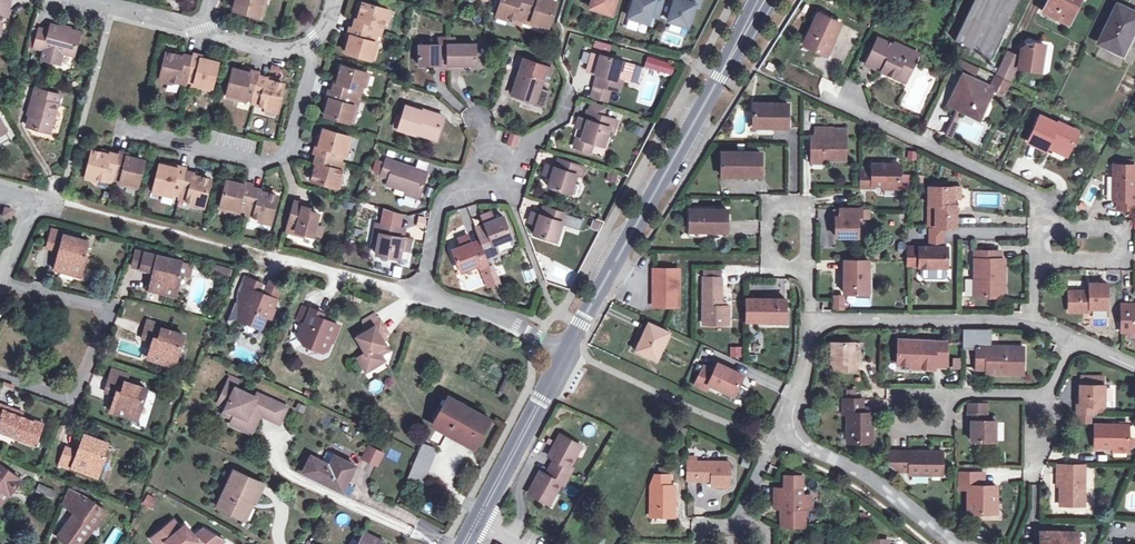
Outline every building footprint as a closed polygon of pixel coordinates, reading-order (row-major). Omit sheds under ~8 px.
[(3,16),(4,8),(10,9),(11,0),(0,0),(0,33),(3,16)] [(237,2),(235,10),(262,17),(265,6),(261,5),(263,0),(237,0),(237,2)] [(495,14),(506,18),(507,15),(514,18),(515,15),(521,17),(522,14),(528,16),(527,19),(534,22),(534,25),(545,28),(554,2),(549,0),(499,0),(495,14)] [(610,14),(614,0),(590,0),(588,8),(610,14)] [(663,0),(633,0),(627,16),(647,22),(649,14),(658,17),(663,0)] [(667,21),(686,27),(693,5),(697,6),(699,0),(682,0),(680,0),(673,0),(667,21)] [(990,58),(1017,0),(973,0),(954,41),(990,58)] [(1068,20),(1078,0),(1047,0),(1044,8),(1068,20)] [(349,36),(347,44),(345,52),(372,60),(376,48),(373,47),(374,40),(372,39),(374,34),(377,34),(378,29),(381,29),(383,22),(386,23),(389,11),(362,3),(360,11),(357,19),(355,19),(352,28),(349,27),(347,35),(349,36)] [(1120,49),(1129,31),(1132,33),(1134,26),(1134,13),(1116,4),(1097,42),(1108,48),(1110,44),(1120,49)] [(803,44),(820,52),(826,39),(831,41),(839,23),(817,13),(803,44)] [(638,20),(628,16),(624,27),(635,30),(638,20)] [(47,49),(49,45),(76,53),(82,31),(52,23),(50,30),(40,27),(35,45),(47,49)] [(1129,31),(1120,49),(1118,52),(1122,54),(1132,33),(1129,31)] [(904,82),(913,62),(904,58),(907,49),(895,43),(893,46),(876,37),(866,60),(882,68),(887,70),(886,74),(904,82)] [(833,42),(831,41),(826,39),(820,52),(827,56),(833,42)] [(1024,44),(1019,48),(1017,68),(1027,69),(1027,66),(1040,67),(1042,44),(1030,42),(1029,45),(1024,44)] [(1118,52),(1120,49),(1110,44),(1108,48),(1118,52)] [(446,66),(462,66),(475,66),(475,45),(446,45),(446,48),(439,48),(439,45),(418,45),(418,66),(434,66),(434,69),(446,69),(446,66)] [(904,58),(913,62),(917,54),(907,49),(904,58)] [(592,52),(589,62),(596,64),(599,55),(592,52)] [(1016,57),(1005,52),(994,77),(1007,83),(1014,66),(1012,65),(1016,57)] [(182,57),(174,55),(166,53),(159,80),(171,83),(172,81),(179,82),(180,80),(185,81),(186,79),(192,80),(191,82),(199,84),(199,87),(210,90),(217,62),(209,60),(200,58),(201,56),(192,53),(191,56),(183,54),(182,57)] [(621,61),(599,55),(596,64),(589,62),(586,71),(599,75),(596,85),(609,89),(618,91),(621,81),(628,83),(634,65),(621,61)] [(647,56),(644,67),(672,75),(675,64),(647,56)] [(966,77),(971,79),(976,69),(956,60),(951,72),(958,74),(958,73),(961,75),(956,87),(960,89),(966,77)] [(535,99),(541,78),(533,75),(536,67),(522,62),(511,95),(521,98),(522,95),(535,99)] [(341,66),(339,74),(337,82),(334,81),(331,90),(329,89),(326,98),(329,99),(327,107),(324,115),(351,123),(354,111),(352,111),(354,103),(351,102),(353,97),(355,97),(357,92),(360,92),(362,85),(365,85),(368,73),(341,66)] [(249,73),(241,71),(233,69),(226,96),(237,99),(238,97),(246,99),(246,96),(252,98),(252,100),(258,102),(257,104),(265,106),(264,109),(276,112),(283,84),(275,82),(266,80),(267,77),(258,75),(258,73),(250,70),(249,73)] [(974,106),(983,111),(993,89),(971,79),(966,77),(960,89),(956,87),(947,106),(969,117),(974,106)] [(1005,89),(1007,83),(994,77),(992,82),(1005,89)] [(35,98),(27,126),(50,133),(60,95),(35,88),(33,97),(35,98)] [(609,91),(595,88),(593,97),(606,100),(609,91)] [(591,102),(587,112),(594,114),(602,116),(605,107),(591,102)] [(768,128),(787,128),(786,104),(752,103),(752,126),(768,126),(768,128)] [(416,129),(436,136),(442,116),(421,109),(421,111),(405,106),(397,129),(414,135),(415,132),(416,129)] [(979,121),(983,111),(974,106),(969,117),(979,121)] [(591,122),(594,114),(587,112),(586,111),(583,119),(591,122)] [(591,122),(583,119),(578,118),(575,127),(583,130),(580,138),(576,137),(572,146),(589,152),(592,143),(603,146),(606,136),(609,128),(613,129),(616,121),(602,116),(594,114),(591,122)] [(1043,150),(1045,145),(1046,142),(1067,152),(1077,131),(1056,122),(1055,124),(1039,116),(1027,142),(1043,150)] [(952,122),(949,130),(954,132),(957,125),(952,122)] [(609,128),(606,136),(614,139),(617,130),(613,129),(609,128)] [(810,136),(810,160),(822,160),(843,160),(843,136),(843,129),(832,129),(814,128),(814,136),(810,136)] [(323,129),(320,138),(318,146),(315,145),(313,153),(315,154),(313,163),(316,164),(313,172),(311,180),(338,188),(341,177),(339,176),(341,168),(339,167),(340,161),(337,160),(339,155),(341,156),(344,148),(347,149),(350,137),(323,129)] [(435,139),(436,136),(416,129),(415,132),(435,139)] [(507,143),(513,146),(517,135),(516,135),(510,133),(507,143)] [(1066,155),(1067,152),(1046,142),(1045,145),(1066,155)] [(592,154),(605,156),(606,148),(593,147),(592,154)] [(108,155),(100,153),(92,151),(85,178),(97,181),(97,179),(105,181),(106,178),(112,179),(112,176),(118,178),(118,180),(125,182),(125,185),(137,188),(143,161),(135,159),(127,157),(127,154),(118,151),(118,154),(108,152),(108,155)] [(721,176),(738,176),(738,173),(760,173),(759,153),(721,153),(721,176)] [(385,159),(384,163),(381,172),(380,175),(388,178),(386,184),(404,191),(418,195),(426,173),(385,159)] [(584,167),(561,160),(558,169),(545,165),(542,174),(550,177),(547,186),(569,193),(575,194),(579,193),(580,187),(579,184),(573,182),(575,175),(580,177),(584,167)] [(871,185),(899,185),(899,165),(871,165),(871,172),(860,171),(860,187),(871,187),(871,185)] [(1134,209),(1134,165),(1133,165),(1114,165),(1113,165),(1112,200),(1117,200),(1117,209),(1134,209)] [(175,171),(167,169),(159,167),(152,195),(164,197),(164,194),(172,197),(173,194),(179,195),(179,193),(185,194),(184,197),(192,199),(192,201),(203,204),(210,177),(201,175),(193,173),(194,170),(185,168),(184,171),(176,169),(175,171)] [(619,183),(619,174),(607,173),(606,182),(619,183)] [(243,185),(234,183),(226,181),(219,208),(231,211),(232,208),(240,210),(241,208),(246,209),(245,211),(251,213),(251,216),(258,218),(258,220),(270,223),(277,196),(268,194),(260,192),(261,189),(252,187),(252,185),(243,182),(243,185)] [(952,199),(952,188),(928,188),(928,206),(935,206),(935,228),(955,228),(955,206),(953,206),(952,199)] [(312,236),(318,214),(302,209),(303,204),(294,202),(286,231),(303,236),(304,233),(312,236)] [(4,206),(2,214),(9,216),(12,209),(4,206)] [(532,234),(554,241),(558,231),(560,223),(566,224),(568,215),(546,208),(544,217),(530,213),(527,222),(535,224),(532,234)] [(689,209),(689,231),(706,231),(725,232),(725,209),(689,209)] [(860,209),(839,209),(839,217),(835,217),(835,236),(856,237),(856,218),(860,218),(860,209)] [(493,244),(510,237),(502,215),(492,219),(489,211),(480,215),(485,228),(475,232),(480,244),(472,247),(467,235),(458,239),(460,246),(451,250),(460,271),(478,264),(480,269),(489,265),(485,256),(496,252),(493,244)] [(397,237),(399,228),(375,224),(373,233),(379,234),(375,254),(399,259),(400,249),(408,250),(410,240),(402,238),(397,237)] [(946,230),(929,230),(929,247),(946,247),(946,230)] [(80,275),(86,254),(83,253),(87,241),(51,231),(47,247),(59,251),(55,268),(80,275)] [(142,264),(146,248),(138,247),(134,263),(142,264)] [(931,267),(946,267),(946,247),(929,247),(907,247),(907,261),(907,266),(918,266),(918,267),(931,267)] [(175,295),(181,273),(178,273),(181,261),(157,255),(158,251),(146,248),(142,264),(141,268),(154,271),(149,289),(175,295)] [(973,296),(998,296),(999,278),(1003,278),(1003,260),(999,259),(998,252),(973,251),(973,296)] [(192,264),(181,261),(178,273),(181,273),(190,275),(192,264)] [(197,266),(211,269),(212,264),(198,261),(197,266)] [(868,261),(844,261),(843,294),(867,294),(868,261)] [(653,307),(677,307),(677,269),(653,269),(653,283),(655,284),(656,293),(653,293),(653,307)] [(228,324),(236,317),(260,328),(265,316),(269,307),(272,308),(276,298),(261,292),(264,284),(245,276),(237,296),(239,296),(237,302),(234,301),(226,320),(228,324)] [(728,307),(721,307),(720,279),(702,278),(703,324),(728,324),(728,307)] [(1089,288),(1089,292),(1084,292),(1068,292),(1068,311),(1089,311),(1089,308),(1106,308),(1106,284),(1089,284),(1089,288)] [(845,310),(845,295),(832,295),(832,310),(845,310)] [(747,299),(747,322),(785,322),(785,300),(747,299)] [(1128,309),(1128,304),(1119,304),(1119,332),(1134,332),(1134,309),(1128,309)] [(309,309),(301,306),(296,319),(304,322),(309,310),(309,309)] [(274,309),(272,308),(269,307),(265,316),(270,318),(274,309)] [(302,323),(297,336),(301,342),(304,341),(317,346),(315,348),(321,351),(325,349),(329,340),(331,340),(338,325),(320,317),(322,313),(310,308),(309,309),(309,310),(304,322),(303,324),(302,323)] [(363,321),(367,329),(378,323),(374,315),(363,321)] [(174,366),(184,335),(163,328),(164,325),(148,320),(143,337),(153,341),(148,357),(174,366)] [(378,323),(367,329),(364,330),(365,333),(357,338),(367,354),(359,358),(366,369),(383,360),(379,353),(387,349),(383,342),(381,337),(383,336),(387,334),(380,321),(378,323)] [(635,351),(649,357),(653,348),(659,351),(667,333),(647,324),(635,351)] [(975,346),(991,346),(992,330),(963,330),(963,348),(975,349),(975,346)] [(934,365),(945,366),(945,341),(897,340),(897,365),(916,365),(916,369),(935,369),(934,365)] [(830,342),(831,362),(837,362),(838,369),(856,370),(856,362),(852,362),(852,355),(852,342),(830,342)] [(743,346),(730,347),(730,357),(743,357),(743,346)] [(986,373),(1006,373),(1006,366),(1022,366),(1022,346),(991,346),(975,346),(975,349),(975,369),(985,369),(986,373)] [(653,348),(649,357),(655,360),(659,351),(653,348)] [(953,369),(961,369),(961,358),(953,357),(953,369)] [(703,366),(694,384),(705,389),(708,383),(732,395),(741,375),(717,363),(713,371),(703,366)] [(113,368),(111,374),(127,380),(128,373),(113,368)] [(126,382),(127,380),(111,374),(106,391),(116,394),(111,411),(137,419),(147,389),(126,382)] [(1079,375),(1079,385),(1102,385),(1102,375),(1079,375)] [(231,377),(227,385),(235,389),(239,381),(231,377)] [(244,425),(254,429),(259,419),(256,418),(258,415),(279,425),(287,409),(258,395),(256,399),(235,389),(227,385),(218,404),(226,408),(223,415),(233,419),(230,424),(241,430),(244,425)] [(1079,397),(1079,405),(1075,405),(1075,412),(1095,413),(1095,405),(1103,405),(1103,385),(1102,385),(1079,385),(1079,397)] [(447,397),(432,424),(475,446),(489,419),(447,397)] [(871,442),(871,413),(862,413),(862,408),(862,399),(841,399),(841,413),(847,414),(847,442),(871,442)] [(5,405),(0,403),(0,432),(35,445),(43,423),(22,415),(4,408),(5,405)] [(968,404),(968,413),(986,413),(986,403),(968,404)] [(23,412),(5,405),(4,408),(22,415),(23,412)] [(986,413),(968,413),(968,422),(971,422),(971,430),(971,441),(995,441),(995,421),(986,421),(986,413)] [(252,434),(254,429),(244,425),(241,430),(252,434)] [(1112,448),(1126,448),(1126,446),(1126,439),(1126,425),(1093,425),(1093,448),(1112,448)] [(550,466),(568,475),(572,467),(569,465),(580,445),(560,433),(548,455),(554,458),(550,466)] [(103,454),(107,443),(86,434),(79,451),(67,447),(61,462),(98,476),(106,455),(103,454)] [(426,458),(431,448),(420,443),(415,455),(405,478),(418,484),(429,460),(426,458)] [(368,444),(361,459),(379,466),(385,451),(368,444)] [(908,475),(940,476),(941,451),(898,451),(898,472),(908,472),(908,475)] [(346,482),(354,465),(333,455),(328,465),(310,456),(302,472),(340,490),(344,481),(346,482)] [(694,461),(687,461),(687,479),(710,480),(711,486),(728,486),(728,462),(694,461)] [(1,487),(8,494),(19,480),(0,464),(0,488),(1,487)] [(1056,465),(1056,475),(1059,475),(1059,486),(1059,505),(1084,505),(1084,465),(1056,465)] [(568,475),(550,466),(545,474),(540,470),(528,492),(548,503),(560,482),(563,484),(568,475)] [(216,507),(239,518),(245,504),(243,503),(245,498),(251,501),(259,484),(233,471),(216,507)] [(668,476),(654,476),(649,486),(649,517),(673,517),(673,486),(668,487),(668,476)] [(986,485),(981,485),(981,478),(969,478),(969,485),(967,485),(967,512),(992,512),(992,500),(995,501),(995,485),(986,485)] [(786,480),(786,488),(800,489),(800,480),(786,480)] [(38,484),(36,490),(52,497),(55,491),(38,484)] [(74,485),(72,490),(86,497),(88,492),(74,485)] [(120,496),(122,488),(111,486),(109,494),(120,496)] [(86,497),(72,490),(69,488),(62,504),(70,509),(71,508),(76,512),(59,537),(69,543),(71,543),(73,542),(88,521),(94,525),(95,526),(106,511),(86,497)] [(809,496),(800,496),(800,489),(786,488),(773,488),(773,508),(779,508),(779,526),(802,527),(802,508),(809,509),(809,496)] [(245,504),(239,518),(243,520),(251,501),(245,498),(243,503),(245,504)] [(94,525),(88,521),(73,542),(75,543),(81,543),(94,525)] [(198,541),(194,538),(184,525),(179,529),(173,521),(150,539),(154,543),(162,543),(164,542),(166,543),(195,543),(198,541)] [(1056,531),(1056,530),(1039,529),(1039,543),(1076,543),(1076,532),(1056,531)] [(201,539),(205,543),(220,543),(224,541),(204,530),(198,535),(201,539)] [(359,543),(383,543),(384,543),(364,534),(359,543)]
